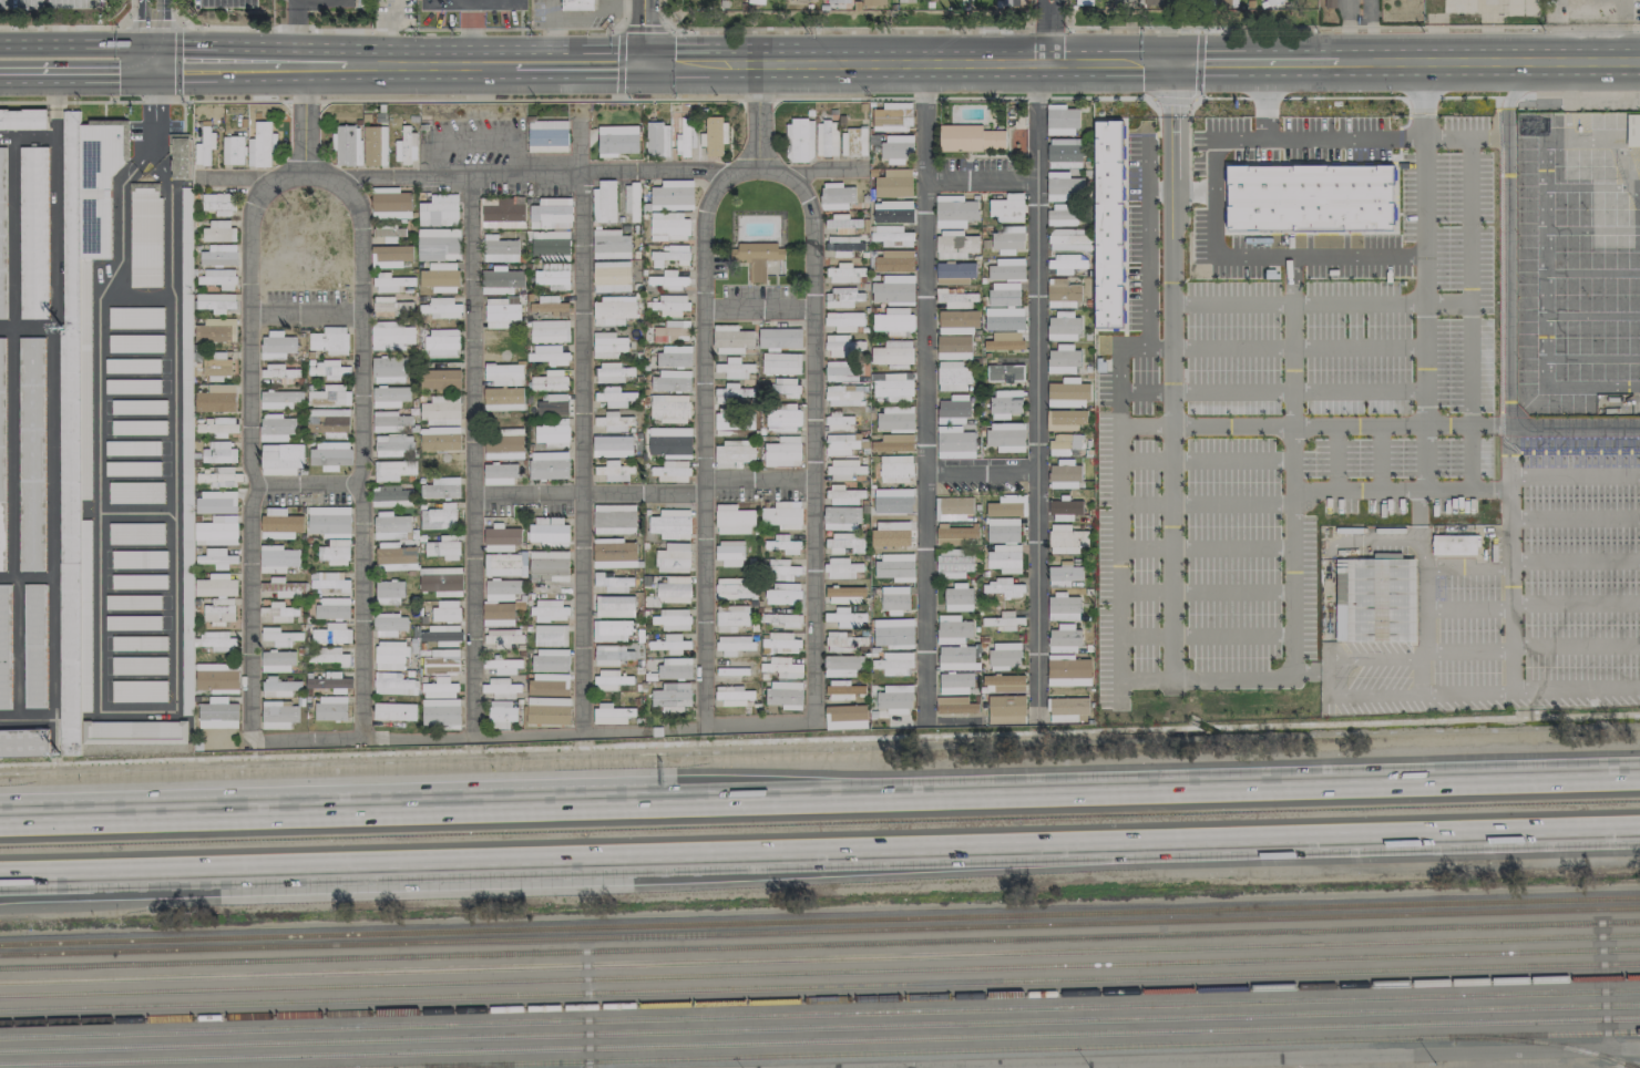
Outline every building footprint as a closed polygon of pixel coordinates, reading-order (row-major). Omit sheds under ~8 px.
[(593,11),(593,0),(561,0),(560,10),(593,11)] [(1002,8),(1026,8),(1026,0),(1002,0),(1002,8)] [(873,109),(872,131),(909,131),(910,103),(893,102),(893,103),(882,103),(882,109),(873,109)] [(1077,135),(1077,109),(1066,109),(1066,105),(1047,105),(1047,135),(1077,135)] [(47,130),(47,110),(0,109),(0,130),(47,130)] [(58,755),(80,755),(80,711),(90,712),(92,520),(80,520),(80,499),(89,499),(91,258),(116,259),(117,121),(79,121),(80,111),(63,111),(58,755)] [(675,134),(676,157),(690,156),(690,148),(696,148),(695,117),(681,118),(682,134),(675,134)] [(726,117),(705,117),(705,134),(699,134),(699,146),(706,146),(706,157),(723,157),(722,144),(726,144),(726,117)] [(812,162),(813,119),(787,118),(786,161),(812,162)] [(271,121),(254,121),(254,139),(248,138),(247,166),(270,167),(271,154),(276,154),(276,133),(271,133),(271,121)] [(568,121),(528,121),(528,152),(568,153),(568,121)] [(817,156),(838,156),(837,121),(816,122),(817,156)] [(1094,328),(1124,328),(1123,121),(1094,121),(1094,328)] [(415,125),(402,125),(402,141),(395,141),(395,162),(415,162),(415,125)] [(982,125),(939,126),(940,151),(1006,150),(1005,130),(982,130),(982,125)] [(194,144),(195,165),(210,165),(210,149),(213,149),(213,126),(201,126),(201,144),(194,144)] [(360,165),(361,126),(334,126),(333,149),(337,149),(336,165),(360,165)] [(387,166),(387,126),(364,126),(363,165),(387,166)] [(639,126),(598,127),(598,158),(618,157),(618,154),(639,153),(639,126)] [(867,129),(840,130),(841,157),(867,156),(867,129)] [(190,134),(170,134),(171,179),(191,179),(190,134)] [(222,137),(223,165),(244,165),(244,136),(222,137)] [(912,136),(882,136),(882,162),(912,162),(912,136)] [(1048,140),(1048,168),(1082,168),(1082,140),(1048,140)] [(48,147),(21,147),(19,319),(47,319),(48,147)] [(1226,231),(1396,231),(1396,204),(1393,204),(1393,166),(1226,165),(1226,231)] [(911,169),(884,169),(884,177),(874,177),(875,197),(912,196),(911,169)] [(1086,178),(1069,179),(1068,172),(1046,172),(1047,200),(1086,199),(1086,178)] [(592,189),(592,223),(616,222),(616,180),(599,181),(599,189),(592,189)] [(651,187),(651,210),(693,209),(693,180),(661,180),(661,187),(651,187)] [(162,287),(161,183),(130,183),(131,287),(162,287)] [(624,213),(631,213),(631,221),(639,221),(639,183),(624,183),(624,213)] [(855,207),(855,186),(843,187),(843,183),(821,183),(821,208),(855,207)] [(182,283),(193,283),(191,187),(181,187),(182,283)] [(399,188),(371,188),(372,218),(411,217),(411,192),(399,192),(399,188)] [(988,200),(989,223),(1024,222),(1023,193),(1006,193),(1006,200),(988,200)] [(202,194),(202,211),(215,211),(215,216),(234,216),(233,194),(202,194)] [(419,226),(458,225),(458,194),(431,195),(431,202),(419,203),(419,226)] [(963,195),(936,196),(936,229),(966,229),(966,220),(979,219),(979,201),(963,201),(963,195)] [(479,229),(524,229),(525,198),(479,197),(479,229)] [(572,228),(571,198),(539,198),(539,205),(529,205),(530,229),(572,228)] [(913,202),(874,201),(874,222),(913,223),(913,202)] [(668,234),(690,235),(690,214),(651,213),(650,240),(668,240),(668,234)] [(203,242),(234,241),(233,220),(209,221),(210,228),(202,228),(203,242)] [(404,225),(373,226),(373,237),(405,236),(404,225)] [(903,226),(873,225),(872,241),(881,242),(881,246),(913,247),(913,233),(903,232),(903,226)] [(1024,226),(1004,226),(1004,233),(991,234),(991,253),(1024,252),(1024,226)] [(460,229),(418,229),(418,260),(460,261),(460,229)] [(631,258),(630,235),(620,235),(620,230),(593,230),(593,258),(631,258)] [(963,231),(937,230),(937,259),(967,259),(967,253),(978,253),(979,236),(963,236),(963,231)] [(484,262),(519,261),(518,240),(498,240),(498,235),(483,235),(484,262)] [(851,257),(851,251),(865,251),(865,238),(830,238),(831,257),(851,257)] [(730,245),(730,261),(749,261),(749,283),(766,283),(766,275),(784,275),(784,244),(730,245)] [(208,245),(208,251),(200,252),(200,266),(237,265),(236,245),(208,245)] [(402,267),(402,261),(413,260),(412,245),(371,246),(372,268),(402,267)] [(662,260),(678,260),(678,265),(689,265),(689,245),(668,245),(668,251),(652,251),(651,268),(662,268),(662,260)] [(914,250),(881,251),(882,256),(874,257),(874,272),(914,271),(914,250)] [(1072,274),(1072,268),(1087,268),(1086,256),(1053,256),(1054,275),(1072,274)] [(1024,258),(995,259),(996,266),(988,266),(988,279),(1025,278),(1024,258)] [(593,262),(594,292),(631,292),(630,261),(593,262)] [(433,292),(458,292),(458,262),(429,263),(429,270),(420,270),(420,287),(432,286),(433,292)] [(569,290),(570,264),(538,262),(537,285),(549,285),(549,290),(569,290)] [(862,268),(852,268),(852,262),(837,263),(837,268),(828,268),(829,283),(862,282),(862,268)] [(976,263),(936,263),(936,283),(976,283),(976,263)] [(524,271),(506,271),(506,268),(481,269),(482,294),(514,294),(514,288),(524,288),(524,271)] [(236,269),(200,269),(201,284),(220,284),(221,290),(236,290),(236,269)] [(688,288),(688,277),(677,277),(677,270),(664,270),(663,277),(648,276),(648,284),(660,285),(660,288),(688,288)] [(375,292),(399,292),(399,286),(415,286),(415,277),(390,277),(390,273),(375,274),(375,292)] [(914,275),(882,275),(882,283),(872,283),(872,304),(914,303),(914,275)] [(1067,285),(1067,279),(1048,278),(1047,307),(1079,308),(1080,285),(1067,285)] [(989,306),(1019,307),(1020,284),(990,283),(989,306)] [(978,307),(978,293),(946,294),(946,288),(936,288),(936,302),(945,302),(945,307),(978,307)] [(825,290),(825,308),(853,308),(852,300),(864,300),(864,289),(825,290)] [(236,294),(197,294),(196,309),(212,309),(212,314),(226,314),(226,309),(235,309),(236,294)] [(661,317),(682,316),(682,310),(688,310),(688,295),(659,296),(659,301),(652,301),(652,310),(660,310),(661,317)] [(395,297),(374,296),(374,315),(412,316),(412,302),(395,302),(395,297)] [(559,296),(539,296),(538,303),(530,303),(530,313),(569,314),(569,303),(559,303),(559,296)] [(635,297),(594,298),(594,326),(626,325),(625,319),(635,318),(635,297)] [(429,298),(429,305),(420,305),(420,314),(430,313),(431,318),(462,317),(461,304),(453,304),(453,298),(429,298)] [(486,328),(520,328),(520,298),(486,298),(486,328)] [(873,314),(873,331),(887,331),(887,336),(905,337),(905,332),(912,332),(912,308),(885,307),(885,314),(873,314)] [(1019,307),(986,308),(986,324),(1000,324),(1000,331),(1013,330),(1013,323),(1019,322),(1019,307)] [(939,334),(979,333),(979,310),(938,311),(939,334)] [(865,313),(825,312),(825,326),(835,326),(835,332),(856,332),(856,326),(864,326),(865,313)] [(1079,341),(1080,317),(1048,316),(1048,341),(1079,341)] [(236,318),(204,319),(204,325),(195,325),(195,342),(236,341),(236,318)] [(531,321),(531,343),(570,342),(569,320),(531,321)] [(688,341),(689,328),(682,327),(683,321),(665,321),(665,329),(654,329),(654,335),(665,336),(665,341),(688,341)] [(759,348),(802,348),(801,321),(770,322),(770,329),(759,329),(759,348)] [(406,350),(406,344),(416,344),(416,322),(372,322),(372,351),(406,350)] [(744,354),(744,348),(754,348),(753,330),(735,331),(734,325),(714,325),(714,354),(744,354)] [(309,350),(326,350),(327,355),(347,355),(347,327),(323,327),(323,333),(309,333),(309,350)] [(459,329),(427,330),(427,358),(459,357),(459,329)] [(263,359),(286,359),(286,353),(296,352),(296,336),(284,337),(284,330),(263,331),(263,359)] [(627,338),(615,338),(615,333),(594,332),(593,358),(618,359),(618,351),(627,351),(627,338)] [(992,333),(992,340),(985,341),(985,351),(1023,350),(1023,332),(992,333)] [(849,342),(849,335),(827,335),(827,357),(863,356),(863,341),(849,342)] [(938,359),(972,359),(971,336),(937,336),(938,359)] [(18,338),(20,571),(44,571),(42,338),(18,338)] [(912,341),(884,340),(884,348),(871,348),(871,366),(912,367),(912,341)] [(1077,344),(1057,345),(1057,351),(1048,351),(1048,374),(1077,374),(1077,344)] [(548,361),(548,366),(569,366),(569,352),(561,352),(561,345),(530,346),(531,361),(548,361)] [(692,347),(659,346),(659,365),(691,366),(692,347)] [(202,374),(229,375),(230,352),(213,352),(213,359),(203,359),(202,374)] [(762,373),(800,374),(801,353),(763,353),(762,373)] [(406,357),(372,358),(373,383),(406,382),(406,357)] [(715,363),(715,372),(725,372),(725,377),(754,377),(754,364),(740,364),(740,357),(726,357),(727,363),(715,363)] [(826,382),(856,381),(856,365),(846,365),(846,361),(825,361),(826,382)] [(340,362),(309,362),(309,375),(325,375),(325,378),(350,378),(350,367),(340,366),(340,362)] [(938,362),(938,391),(969,391),(970,363),(938,362)] [(264,378),(281,378),(281,385),(291,384),(291,378),(300,378),(300,369),(284,369),(284,364),(263,364),(264,378)] [(523,364),(485,364),(485,380),(492,380),(493,386),(523,386),(523,364)] [(635,367),(621,368),(621,364),(596,364),(596,383),(624,382),(624,376),(635,376),(635,367)] [(987,381),(1023,381),(1024,366),(987,365),(987,381)] [(461,370),(420,370),(421,389),(461,389),(461,370)] [(531,376),(531,391),(566,390),(566,370),(546,370),(546,376),(531,376)] [(651,390),(691,391),(691,372),(652,371),(651,390)] [(904,373),(872,374),(873,397),(887,397),(887,402),(913,401),(912,380),(905,380),(904,373)] [(798,398),(799,379),(772,378),(771,397),(798,398)] [(739,383),(724,383),(725,388),(715,388),(716,404),(755,403),(755,388),(739,388),(739,383)] [(1048,407),(1085,407),(1085,399),(1088,399),(1088,383),(1047,383),(1048,407)] [(236,385),(208,384),(208,392),(196,392),(195,412),(235,412),(236,385)] [(351,405),(351,387),(324,386),(324,391),(308,391),(308,405),(351,405)] [(862,392),(843,392),(843,386),(827,386),(826,406),(862,406),(862,392)] [(409,387),(372,387),(373,408),(401,407),(400,401),(410,401),(409,387)] [(484,388),(484,411),(524,410),(524,387),(484,388)] [(606,408),(626,407),(626,400),(637,400),(637,392),(620,392),(620,388),(595,389),(595,401),(606,400),(606,408)] [(992,420),(1011,419),(1011,415),(1022,414),(1022,390),(991,391),(992,420)] [(261,392),(261,409),(293,409),(293,403),(304,403),(304,392),(261,392)] [(460,395),(431,396),(431,403),(420,403),(421,425),(460,424),(460,395)] [(537,415),(567,415),(568,395),(548,395),(547,401),(538,401),(537,415)] [(651,421),(688,422),(689,395),(651,395),(651,421)] [(938,423),(970,422),(969,395),(950,395),(950,401),(938,401),(938,423)] [(913,408),(877,408),(877,430),(913,429),(913,408)] [(308,432),(324,432),(324,438),(349,438),(349,409),(308,409),(308,432)] [(716,429),(754,430),(754,410),(716,409),(716,429)] [(801,431),(801,409),(766,410),(766,431),(801,431)] [(1046,430),(1078,431),(1078,424),(1086,424),(1087,411),(1047,410),(1046,430)] [(373,412),(373,431),(413,430),(412,415),(398,416),(398,411),(373,412)] [(605,431),(634,432),(634,417),(618,416),(618,411),(604,411),(604,417),(594,417),(594,426),(605,426),(605,431)] [(854,416),(840,416),(840,414),(827,413),(826,430),(854,431),(854,416)] [(295,418),(283,418),(283,414),(261,415),(261,441),(288,441),(288,433),(295,433),(295,418)] [(196,418),(196,432),(214,433),(214,438),(227,438),(227,433),(236,433),(236,419),(196,418)] [(535,425),(536,446),(569,445),(568,419),(559,419),(559,425),(535,425)] [(996,452),(1024,452),(1025,424),(987,423),(987,446),(996,446),(996,452)] [(937,458),(975,458),(975,432),(962,432),(962,426),(937,426),(937,458)] [(460,427),(421,428),(421,451),(460,450),(460,427)] [(524,458),(523,428),(497,429),(497,438),(484,438),(485,459),(524,458)] [(692,429),(649,428),(649,454),(692,455),(692,429)] [(913,434),(881,435),(882,441),(872,441),(872,452),(913,451),(913,434)] [(1068,456),(1068,448),(1081,448),(1081,435),(1050,434),(1050,456),(1068,456)] [(403,456),(403,452),(413,451),(412,435),(375,436),(375,457),(403,456)] [(633,457),(633,436),(593,437),(593,457),(633,457)] [(764,443),(764,467),(801,466),(801,436),(779,437),(779,443),(764,443)] [(825,436),(826,456),(850,455),(850,448),(860,448),(859,436),(825,436)] [(229,441),(209,442),(209,448),(202,449),(202,463),(237,462),(236,448),(230,449),(229,441)] [(755,461),(755,442),(715,441),(715,468),(742,468),(742,461),(755,461)] [(351,443),(310,443),(309,465),(322,465),(322,471),(338,471),(338,465),(350,465),(351,443)] [(261,474),(296,475),(296,468),(303,468),(304,445),(262,444),(261,474)] [(530,479),(569,479),(569,452),(530,452),(530,479)] [(459,459),(448,459),(448,453),(434,453),(434,459),(425,460),(425,469),(444,469),(444,474),(460,474),(459,459)] [(881,455),(880,482),(912,483),(913,456),(881,455)] [(851,480),(851,474),(866,474),(866,466),(858,466),(858,459),(829,460),(829,480),(851,480)] [(627,480),(627,467),(619,467),(619,460),(604,460),(604,472),(609,472),(610,481),(627,480)] [(375,482),(399,481),(399,475),(416,475),(416,461),(375,462),(375,482)] [(1049,489),(1080,489),(1080,462),(1049,462),(1049,489)] [(516,464),(484,464),(484,485),(516,484),(516,464)] [(234,466),(213,466),(213,473),(196,473),(196,481),(211,481),(211,486),(224,486),(223,481),(242,481),(242,473),(234,473),(234,466)] [(664,476),(691,475),(690,466),(664,467),(664,476)] [(460,477),(432,478),(433,484),(420,485),(421,499),(460,498),(460,477)] [(865,490),(844,490),(844,484),(828,484),(829,504),(865,503),(865,490)] [(412,490),(401,490),(401,486),(372,487),(372,507),(412,506),(412,490)] [(874,496),(874,513),(913,512),(913,495),(903,495),(903,489),(882,489),(882,496),(874,496)] [(198,514),(237,513),(236,491),(197,492),(198,514)] [(1004,503),(1004,496),(997,496),(998,518),(1023,516),(1022,502),(1004,503)] [(973,519),(973,497),(935,498),(936,520),(973,519)] [(1082,515),(1082,501),(1051,500),(1050,521),(1073,521),(1073,514),(1082,515)] [(778,530),(801,529),(801,501),(774,501),(774,508),(761,508),(761,525),(778,525),(778,530)] [(420,509),(421,529),(457,528),(456,502),(442,502),(442,509),(420,509)] [(716,505),(717,534),(755,533),(754,510),(736,510),(736,504),(716,505)] [(594,533),(636,534),(636,505),(594,505),(594,533)] [(308,533),(322,533),(322,538),(350,538),(350,507),(308,507),(308,533)] [(860,507),(824,507),(824,530),(861,529),(860,507)] [(295,539),(295,533),(303,533),(303,515),(288,515),(288,508),(262,508),(262,538),(295,539)] [(649,516),(649,533),(660,533),(660,538),(691,539),(691,510),(660,510),(660,516),(649,516)] [(409,516),(393,516),(393,512),(375,512),(375,540),(410,539),(409,516)] [(195,545),(238,544),(237,515),(211,515),(211,523),(195,523),(195,545)] [(541,546),(568,546),(567,517),(531,518),(531,541),(540,541),(541,546)] [(987,519),(988,542),(1020,541),(1020,518),(987,519)] [(873,549),(910,548),(909,522),(873,523),(873,549)] [(1050,554),(1079,554),(1079,547),(1088,547),(1088,531),(1071,531),(1071,525),(1050,525),(1050,554)] [(936,527),(937,545),(966,545),(965,539),(979,538),(978,526),(936,527)] [(484,528),(485,550),(521,550),(520,528),(484,528)] [(800,552),(800,541),(788,541),(789,535),(774,534),(774,541),(765,541),(764,551),(800,552)] [(843,554),(843,547),(851,547),(851,553),(864,554),(864,535),(828,534),(827,554),(843,554)] [(425,542),(425,556),(443,556),(443,561),(460,560),(460,535),(439,535),(440,542),(425,542)] [(1476,535),(1432,535),(1432,555),(1476,555),(1476,535)] [(348,566),(349,539),(328,539),(328,547),(318,547),(318,560),(327,560),(327,565),(348,566)] [(744,565),(743,541),(716,541),(717,565),(744,565)] [(690,543),(665,543),(665,550),(656,550),(656,572),(690,572),(690,543)] [(300,550),(283,549),(283,545),(261,545),(260,573),(286,573),(286,566),(300,566),(300,550)] [(989,568),(1000,568),(1000,574),(1021,573),(1020,545),(989,545),(989,568)] [(376,564),(417,562),(417,547),(376,548),(376,564)] [(965,578),(965,573),(974,572),(973,550),(937,550),(937,578),(965,578)] [(568,580),(569,552),(530,551),(529,580),(568,580)] [(1335,559),(1335,642),(1416,642),(1415,559),(1402,559),(1402,553),(1373,553),(1373,559),(1335,559)] [(526,554),(484,554),(484,576),(526,576),(526,554)] [(914,581),(914,554),(877,554),(877,577),(892,577),(892,582),(914,581)] [(856,578),(856,572),(863,572),(863,563),(849,563),(849,558),(826,558),(826,579),(856,578)] [(793,581),(793,575),(801,575),(801,566),(789,566),(789,559),(768,559),(768,580),(793,581)] [(1049,567),(1049,587),(1070,587),(1070,580),(1082,580),(1082,566),(1049,567)] [(463,596),(462,567),(419,568),(419,592),(434,591),(434,597),(463,596)] [(338,573),(321,572),(321,580),(311,580),(311,590),(350,591),(350,580),(338,580),(338,573)] [(195,596),(213,596),(213,605),(203,605),(203,625),(225,625),(225,621),(234,621),(234,597),(237,597),(237,575),(209,575),(209,579),(195,579),(195,596)] [(594,576),(595,586),(605,585),(606,592),(628,591),(628,585),(634,585),(634,575),(594,576)] [(689,603),(690,577),(666,576),(666,580),(677,580),(676,590),(659,589),(659,602),(689,603)] [(284,583),(285,577),(270,577),(269,587),(277,587),(276,595),(305,595),(306,583),(284,583)] [(755,579),(717,579),(717,599),(743,599),(743,606),(716,606),(716,632),(736,632),(736,624),(749,624),(749,599),(755,599),(755,579)] [(1012,579),(989,579),(989,597),(1024,598),(1024,585),(1011,584),(1012,579)] [(523,580),(486,581),(486,600),(513,600),(513,594),(523,594),(523,580)] [(376,582),(376,605),(384,605),(384,615),(375,615),(375,637),(398,637),(398,631),(408,631),(408,616),(390,616),(390,607),(399,607),(399,599),(404,599),(404,582),(376,582)] [(765,604),(800,605),(801,585),(766,584),(765,604)] [(944,588),(945,611),(973,611),(973,584),(953,584),(953,588),(944,588)] [(10,709),(9,585),(0,585),(0,709),(10,709)] [(25,708),(45,708),(44,585),(23,585),(25,708)] [(866,587),(827,588),(828,604),(853,603),(853,597),(866,597),(866,587)] [(596,617),(634,617),(634,596),(596,596),(596,617)] [(1049,596),(1048,620),(1080,620),(1080,597),(1049,596)] [(317,618),(349,619),(349,598),(317,598),(317,618)] [(460,601),(434,600),(434,621),(460,622),(460,601)] [(272,622),(296,622),(296,607),(284,608),(284,601),(270,601),(270,607),(260,607),(260,616),(272,616),(272,622)] [(533,602),(533,621),(568,621),(569,602),(533,602)] [(483,625),(514,626),(515,603),(483,603),(483,625)] [(837,628),(867,629),(867,613),(849,613),(849,607),(835,607),(835,613),(824,613),(824,622),(837,622),(837,628)] [(662,630),(690,630),(690,609),(659,610),(659,616),(652,616),(652,624),(662,624),(662,630)] [(983,626),(1002,626),(1002,631),(1016,631),(1016,625),(1025,625),(1025,618),(1014,618),(1014,612),(982,613),(983,626)] [(801,627),(801,615),(763,614),(762,625),(801,627)] [(939,645),(939,670),(980,670),(979,645),(964,645),(964,637),(973,637),(973,621),(960,621),(960,616),(937,616),(937,645),(939,645)] [(873,620),(874,648),(914,647),(913,619),(873,620)] [(593,640),(629,642),(630,622),(594,620),(593,640)] [(349,643),(349,622),(326,623),(326,629),(312,629),(312,643),(349,643)] [(567,646),(567,626),(535,625),(535,646),(567,646)] [(1049,653),(1080,653),(1081,627),(1050,626),(1049,653)] [(303,632),(279,632),(279,627),(261,627),(261,641),(273,641),(273,647),(292,646),(292,641),(303,640),(303,632)] [(523,649),(523,629),(485,630),(485,643),(497,643),(497,649),(523,649)] [(229,631),(197,630),(196,646),(212,647),(212,651),(236,652),(236,638),(229,638),(229,631)] [(847,632),(827,631),(826,645),(868,647),(868,637),(847,636),(847,632)] [(681,633),(664,634),(664,641),(655,641),(655,649),(667,649),(668,655),(682,654),(682,649),(691,649),(691,641),(681,641),(681,633)] [(793,634),(762,634),(762,653),(800,652),(799,640),(793,640),(793,634)] [(754,636),(718,637),(719,657),(736,657),(736,650),(754,650),(754,636)] [(407,642),(376,641),(375,670),(407,670),(407,642)] [(1020,643),(990,644),(990,667),(1021,666),(1020,643)] [(620,666),(620,659),(633,660),(634,651),(625,651),(625,646),(595,645),(595,665),(620,666)] [(341,648),(308,647),(308,662),(340,663),(340,668),(350,668),(350,654),(341,654),(341,648)] [(458,649),(432,650),(432,657),(424,658),(424,673),(459,673),(458,649)] [(533,671),(568,671),(569,650),(534,649),(533,671)] [(294,672),(294,651),(262,651),(262,672),(294,672)] [(882,676),(911,676),(912,653),(882,652),(882,660),(872,660),(872,669),(883,669),(882,676)] [(790,657),(770,656),(769,663),(761,663),(761,671),(778,672),(778,678),(803,679),(803,664),(790,664),(790,657)] [(863,670),(864,656),(824,656),(824,677),(856,677),(856,670),(863,670)] [(1048,687),(1092,686),(1091,656),(1047,657),(1048,687)] [(692,658),(659,658),(659,678),(692,678),(692,658)] [(519,674),(519,659),(483,660),(483,668),(495,668),(495,675),(519,674)] [(238,695),(238,664),(196,663),(196,690),(210,690),(210,695),(238,695)] [(619,670),(596,670),(596,689),(633,690),(633,676),(619,676),(619,670)] [(306,678),(306,687),(352,689),(352,678),(343,678),(343,672),(331,672),(330,679),(306,678)] [(402,673),(375,672),(374,694),(413,695),(414,679),(401,679),(402,673)] [(569,673),(530,674),(530,697),(569,696),(569,673)] [(940,674),(940,694),(972,694),(972,673),(940,674)] [(992,692),(1025,692),(1025,675),(983,676),(983,685),(992,685),(992,692)] [(264,697),(292,697),(292,689),(302,689),(301,681),(277,681),(277,676),(263,676),(264,697)] [(423,684),(423,698),(457,698),(457,684),(449,684),(449,676),(435,676),(435,684),(423,684)] [(482,680),(482,693),(493,693),(493,700),(519,699),(518,683),(509,684),(509,680),(482,680)] [(865,685),(850,686),(850,680),(828,681),(828,701),(854,700),(853,693),(865,693),(865,685)] [(767,705),(781,705),(781,710),(802,710),(802,682),(767,681),(767,705)] [(690,683),(662,683),(662,690),(652,690),(652,707),(691,706),(690,683)] [(912,685),(884,686),(884,692),(876,693),(877,709),(887,709),(887,712),(913,712),(912,685)] [(746,704),(746,700),(755,700),(754,691),(743,691),(743,686),(715,687),(716,705),(746,704)] [(1026,723),(1025,695),(988,696),(988,724),(1026,723)] [(238,728),(238,704),(227,704),(227,696),(209,697),(209,704),(199,704),(199,728),(238,728)] [(347,721),(347,697),(316,696),(316,720),(347,721)] [(527,723),(570,724),(571,698),(528,697),(527,723)] [(967,697),(936,697),(936,713),(978,714),(978,703),(967,703),(967,697)] [(1089,716),(1089,698),(1050,698),(1050,722),(1069,722),(1069,716),(1089,716)] [(460,699),(422,700),(423,726),(460,725),(460,699)] [(291,729),(290,722),(298,722),(298,706),(282,706),(282,701),(262,701),(262,729),(291,729)] [(416,704),(374,703),(374,720),(416,721),(416,704)] [(595,724),(628,723),(628,708),(612,709),(612,703),(595,703),(595,724)] [(826,730),(868,728),(867,705),(825,707),(826,730)] [(48,757),(47,729),(0,730),(0,758),(48,757)]
